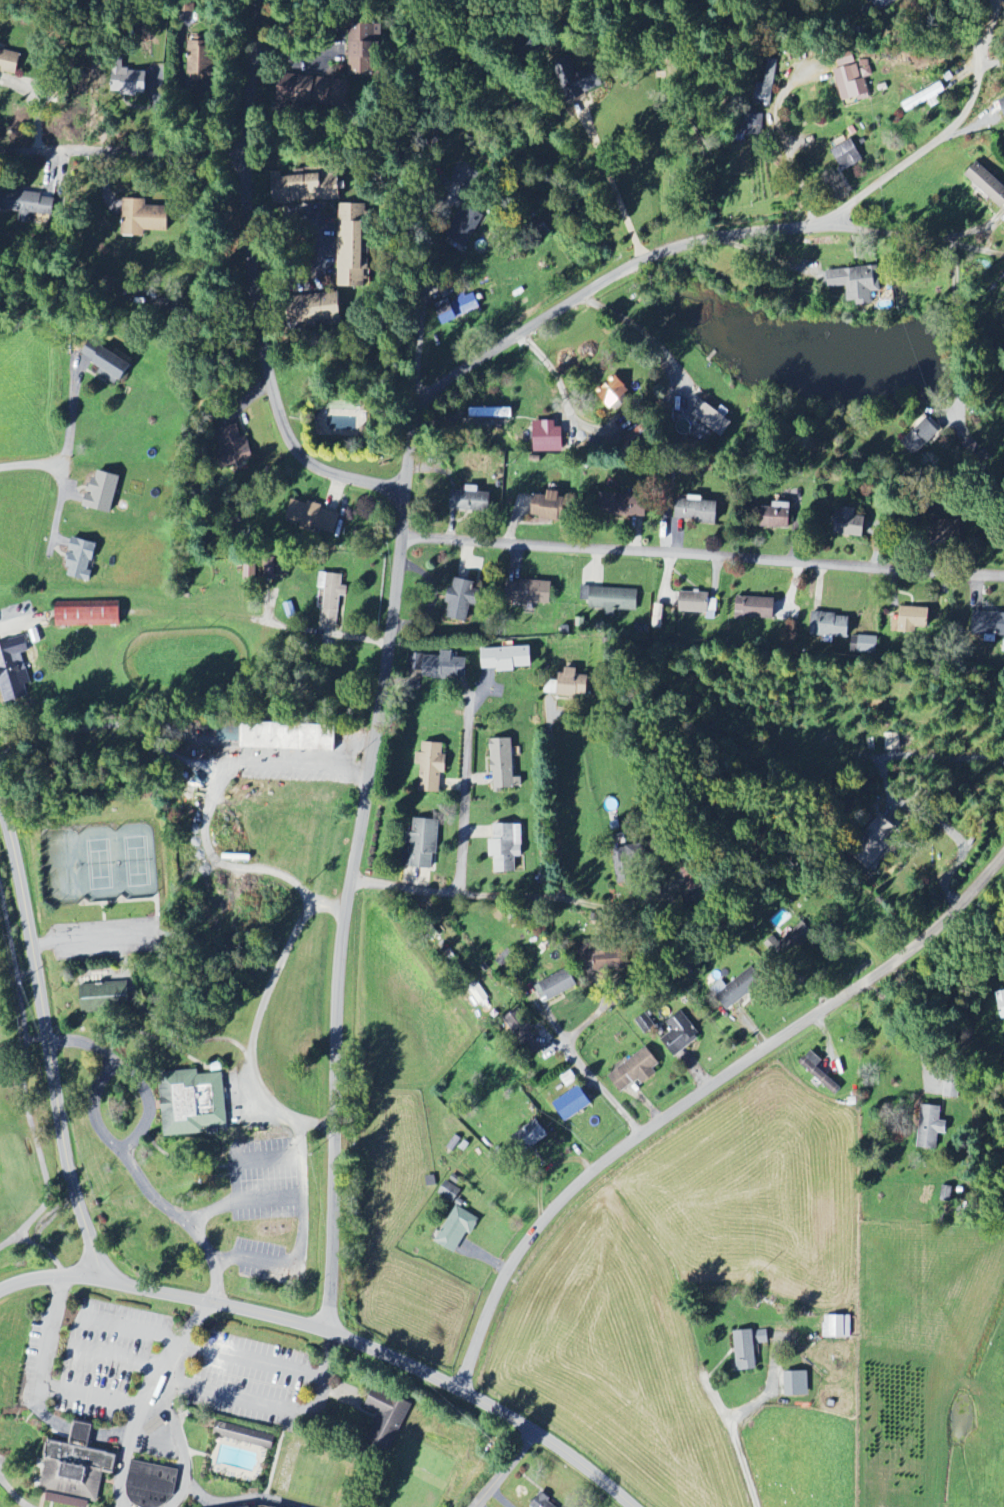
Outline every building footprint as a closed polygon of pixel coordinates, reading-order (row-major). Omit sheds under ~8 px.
[(899,0),(872,0),(881,13),(899,0)] [(187,82),(220,83),(220,65),(213,65),(214,42),(188,41),(187,82)] [(381,44),(349,43),(348,75),(380,76),(381,44)] [(0,49),(0,73),(17,76),(22,54),(0,49)] [(855,64),(853,56),(838,59),(840,68),(855,64)] [(776,62),(762,60),(757,101),(772,102),(776,62)] [(834,68),(840,102),(869,97),(866,79),(872,78),(869,62),(834,68)] [(147,72),(112,71),(112,95),(147,96),(147,72)] [(346,114),(350,82),(292,74),(292,79),(298,80),(295,102),(336,108),(335,113),(346,114)] [(906,113),(928,102),(932,109),(941,104),(936,96),(946,91),(941,82),(901,103),(906,113)] [(864,161),(851,139),(831,151),(844,172),(864,161)] [(1003,209),(1003,186),(978,163),(966,176),(1003,210),(1003,209)] [(340,199),(338,173),(321,174),(321,172),(313,173),(313,169),(295,171),(295,177),(274,179),(276,205),(340,199)] [(16,221),(30,224),(31,217),(52,221),(56,198),(21,191),(16,221)] [(147,200),(124,200),(123,238),(146,239),(146,232),(170,233),(170,208),(147,208),(147,200)] [(339,205),(338,287),(365,287),(366,205),(339,205)] [(820,271),(820,265),(799,267),(800,288),(847,285),(848,302),(856,302),(856,306),(874,305),(874,293),(881,292),(879,268),(820,271)] [(481,308),(474,294),(453,304),(450,299),(434,306),(444,326),(481,308)] [(342,296),(300,296),(299,322),(341,323),(342,296)] [(99,375),(119,387),(132,364),(91,340),(82,356),(103,368),(99,375)] [(626,403),(622,399),(631,390),(616,374),(597,391),(616,412),(626,403)] [(732,424),(706,403),(695,417),(720,438),(732,424)] [(512,409),(470,408),(470,417),(512,417),(512,409)] [(230,466),(253,458),(237,415),(214,423),(230,466)] [(915,456),(940,432),(927,418),(901,442),(915,456)] [(563,452),(563,427),(555,428),(555,421),(533,421),(534,452),(563,452)] [(120,475),(93,470),(86,508),(113,512),(120,475)] [(548,495),(533,495),(533,519),(565,520),(565,497),(559,497),(560,486),(548,485),(548,495)] [(451,509),(491,513),(492,494),(452,491),(451,509)] [(646,518),(647,495),(600,493),(599,516),(646,518)] [(341,513),(292,499),(286,520),(301,524),(300,529),(312,532),(313,529),(335,535),(341,513)] [(717,523),(719,503),(677,500),(676,520),(717,523)] [(790,503),(773,503),(773,508),(763,508),(762,527),(790,528),(790,503)] [(855,516),(856,509),(839,506),(834,533),(863,538),(867,518),(855,516)] [(98,543),(74,538),(66,576),(91,581),(93,570),(92,570),(98,543)] [(289,577),(289,560),(265,559),(265,576),(289,577)] [(257,580),(256,560),(244,560),(244,580),(257,580)] [(340,596),(347,597),(348,587),(342,586),(343,575),(326,573),(321,629),(337,630),(340,596)] [(467,622),(471,605),(478,607),(482,590),(475,588),(476,582),(456,577),(446,617),(467,622)] [(552,582),(506,581),(505,604),(552,605),(552,582)] [(590,609),(606,609),(606,617),(615,617),(615,610),(637,611),(638,589),(581,587),(580,601),(590,601),(590,609)] [(681,612),(709,613),(709,593),(681,592),(681,612)] [(736,618),(775,619),(776,599),(737,597),(736,618)] [(717,600),(709,600),(709,619),(716,620),(717,600)] [(121,601),(56,602),(57,626),(121,625),(121,601)] [(893,620),(892,632),(917,633),(917,628),(930,628),(930,608),(901,607),(901,620),(893,620)] [(973,612),(972,635),(1003,636),(1003,613),(973,612)] [(812,636),(850,638),(851,615),(812,614),(812,636)] [(4,702),(28,697),(26,685),(30,684),(23,653),(29,652),(25,637),(0,643),(0,686),(4,702)] [(877,654),(878,638),(851,637),(851,653),(877,654)] [(482,649),(483,670),(497,669),(498,672),(516,671),(516,667),(532,667),(532,647),(482,649)] [(468,658),(453,658),(454,652),(442,651),(441,656),(425,655),(423,678),(467,680),(468,658)] [(558,695),(587,698),(590,676),(577,675),(578,669),(561,667),(558,695)] [(336,725),(242,723),(241,749),(335,751),(336,725)] [(884,751),(900,750),(899,733),(883,734),(884,751)] [(514,778),(513,739),(492,740),(493,788),(522,788),(522,778),(514,778)] [(441,793),(441,774),(447,774),(447,754),(444,754),(444,744),(423,743),(421,792),(441,793)] [(439,820),(414,819),(414,832),(411,832),(410,869),(436,870),(439,820)] [(523,857),(522,824),(494,825),(494,840),(489,840),(489,857),(495,857),(495,873),(516,872),(516,858),(523,857)] [(616,884),(632,884),(631,849),(615,849),(616,884)] [(630,970),(629,949),(606,950),(606,944),(579,945),(580,966),(594,965),(594,971),(630,970)] [(764,981),(751,965),(716,996),(730,1012),(764,981)] [(539,1002),(577,988),(571,970),(533,984),(539,1002)] [(129,983),(81,986),(82,1012),(130,1010),(129,983)] [(470,990),(478,1004),(487,998),(479,984),(470,990)] [(672,1056),(700,1040),(683,1011),(666,1021),(673,1033),(662,1039),(672,1056)] [(655,1027),(645,1014),(635,1021),(645,1034),(655,1027)] [(609,1076),(622,1093),(638,1080),(641,1084),(662,1067),(646,1047),(609,1076)] [(836,1095),(842,1087),(818,1069),(823,1061),(810,1051),(798,1066),(836,1095)] [(160,1072),(199,1068),(199,1073),(224,1070),(229,1123),(205,1125),(206,1130),(166,1134),(163,1103),(160,1072)] [(593,1104),(580,1086),(554,1104),(566,1122),(593,1104)] [(938,1134),(945,1135),(947,1122),(939,1121),(941,1108),(922,1105),(915,1147),(936,1151),(938,1134)] [(515,1134),(524,1152),(549,1138),(539,1120),(515,1134)] [(455,1203),(461,1188),(445,1181),(439,1196),(455,1203)] [(940,1201),(951,1202),(952,1187),(941,1186),(940,1201)] [(437,1244),(456,1253),(466,1233),(472,1236),(480,1218),(454,1207),(437,1244)] [(851,1338),(850,1316),(823,1317),(824,1338),(851,1338)] [(768,1344),(767,1331),(735,1332),(736,1371),(756,1371),(756,1345),(768,1344)] [(808,1373),(784,1373),(785,1397),(808,1396),(808,1373)] [(365,1409),(380,1416),(374,1432),(377,1433),(373,1444),(392,1453),(412,1404),(374,1388),(365,1409)] [(276,1436),(217,1422),(214,1436),(272,1450),(276,1436)] [(50,1438),(80,1445),(120,1453),(116,1473),(105,1471),(103,1479),(98,1501),(84,1498),(53,1492),(39,1489),(50,1438)] [(548,1503),(551,1499),(541,1492),(531,1506),(554,1506),(548,1503)]
